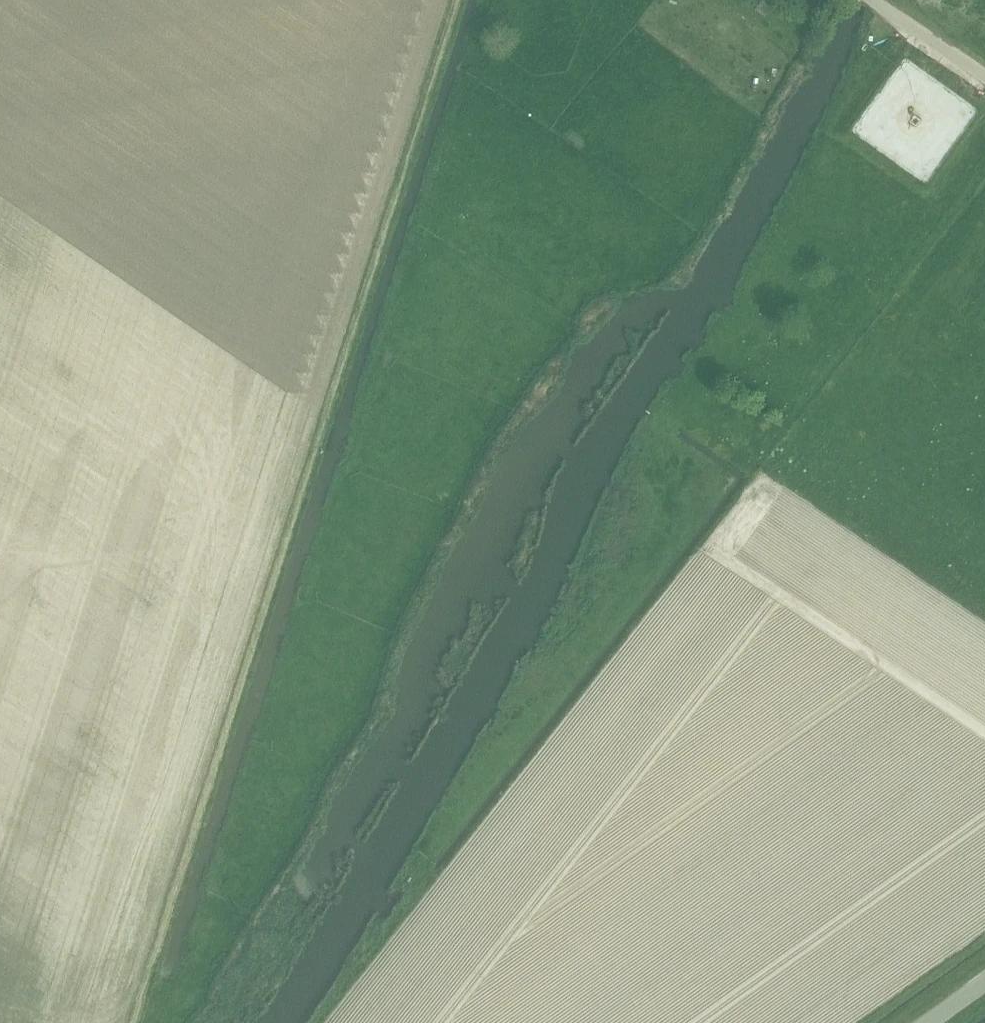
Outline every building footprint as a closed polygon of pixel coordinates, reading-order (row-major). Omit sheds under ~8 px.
[(762,0),(755,9),(764,16),(771,7),(762,0)]
